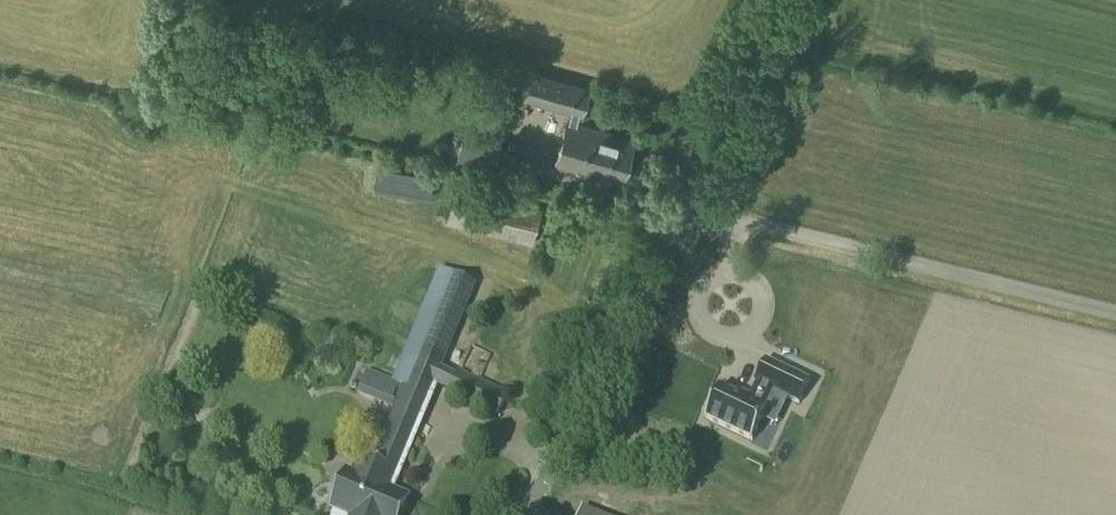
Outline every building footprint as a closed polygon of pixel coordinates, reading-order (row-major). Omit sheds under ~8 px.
[(505,69),(501,85),(515,88),(519,72),(505,69)] [(588,89),(533,73),(526,100),(571,113),(569,122),(568,121),(555,165),(621,184),(633,140),(577,124),(580,115),(581,116),(588,89)] [(375,191),(430,201),(434,177),(379,167),(375,191)] [(542,210),(454,187),(445,223),(533,246),(542,210)] [(346,474),(334,504),(359,514),(358,514),(401,514),(408,498),(390,491),(434,384),(499,414),(508,394),(460,372),(457,377),(441,369),(476,285),(440,270),(393,383),(365,372),(357,392),(394,407),(370,464),(363,461),(356,478),(346,474)] [(720,388),(706,419),(753,442),(763,421),(770,406),(768,405),(774,393),(789,400),(800,405),(811,382),(766,361),(755,384),(757,385),(751,398),(738,392),(736,396),(720,388)]
